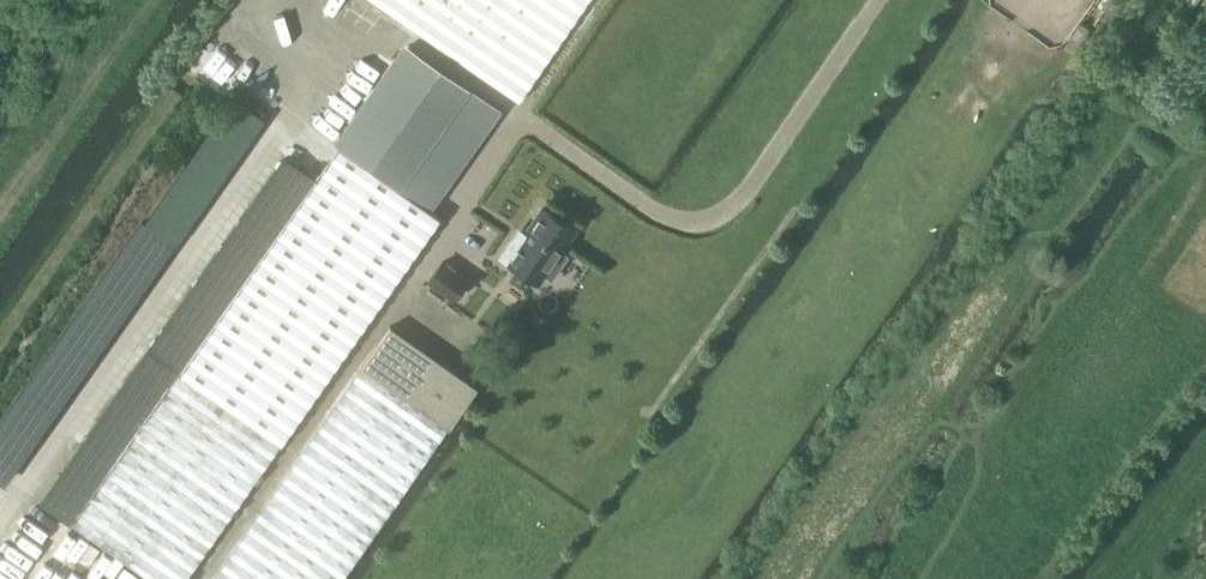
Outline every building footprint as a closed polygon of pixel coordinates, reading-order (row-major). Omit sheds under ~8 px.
[(178,370),(71,522),(152,578),(178,578),(435,210),(427,205),(457,162),(413,131),(437,96),(448,79),(492,108),(505,88),(520,98),(588,0),(376,0),(423,32),(409,53),(354,133),(344,149),(342,147),(184,375),(178,370)] [(264,120),(236,99),(148,224),(176,244),(264,120)] [(574,228),(543,207),(520,239),(515,235),(501,253),(539,279),(544,272),(552,277),(569,253),(561,248),(574,228)] [(424,276),(448,292),(462,272),(438,255),(424,276)] [(363,361),(210,578),(339,578),(449,423),(476,384),(390,323),(363,361)]
